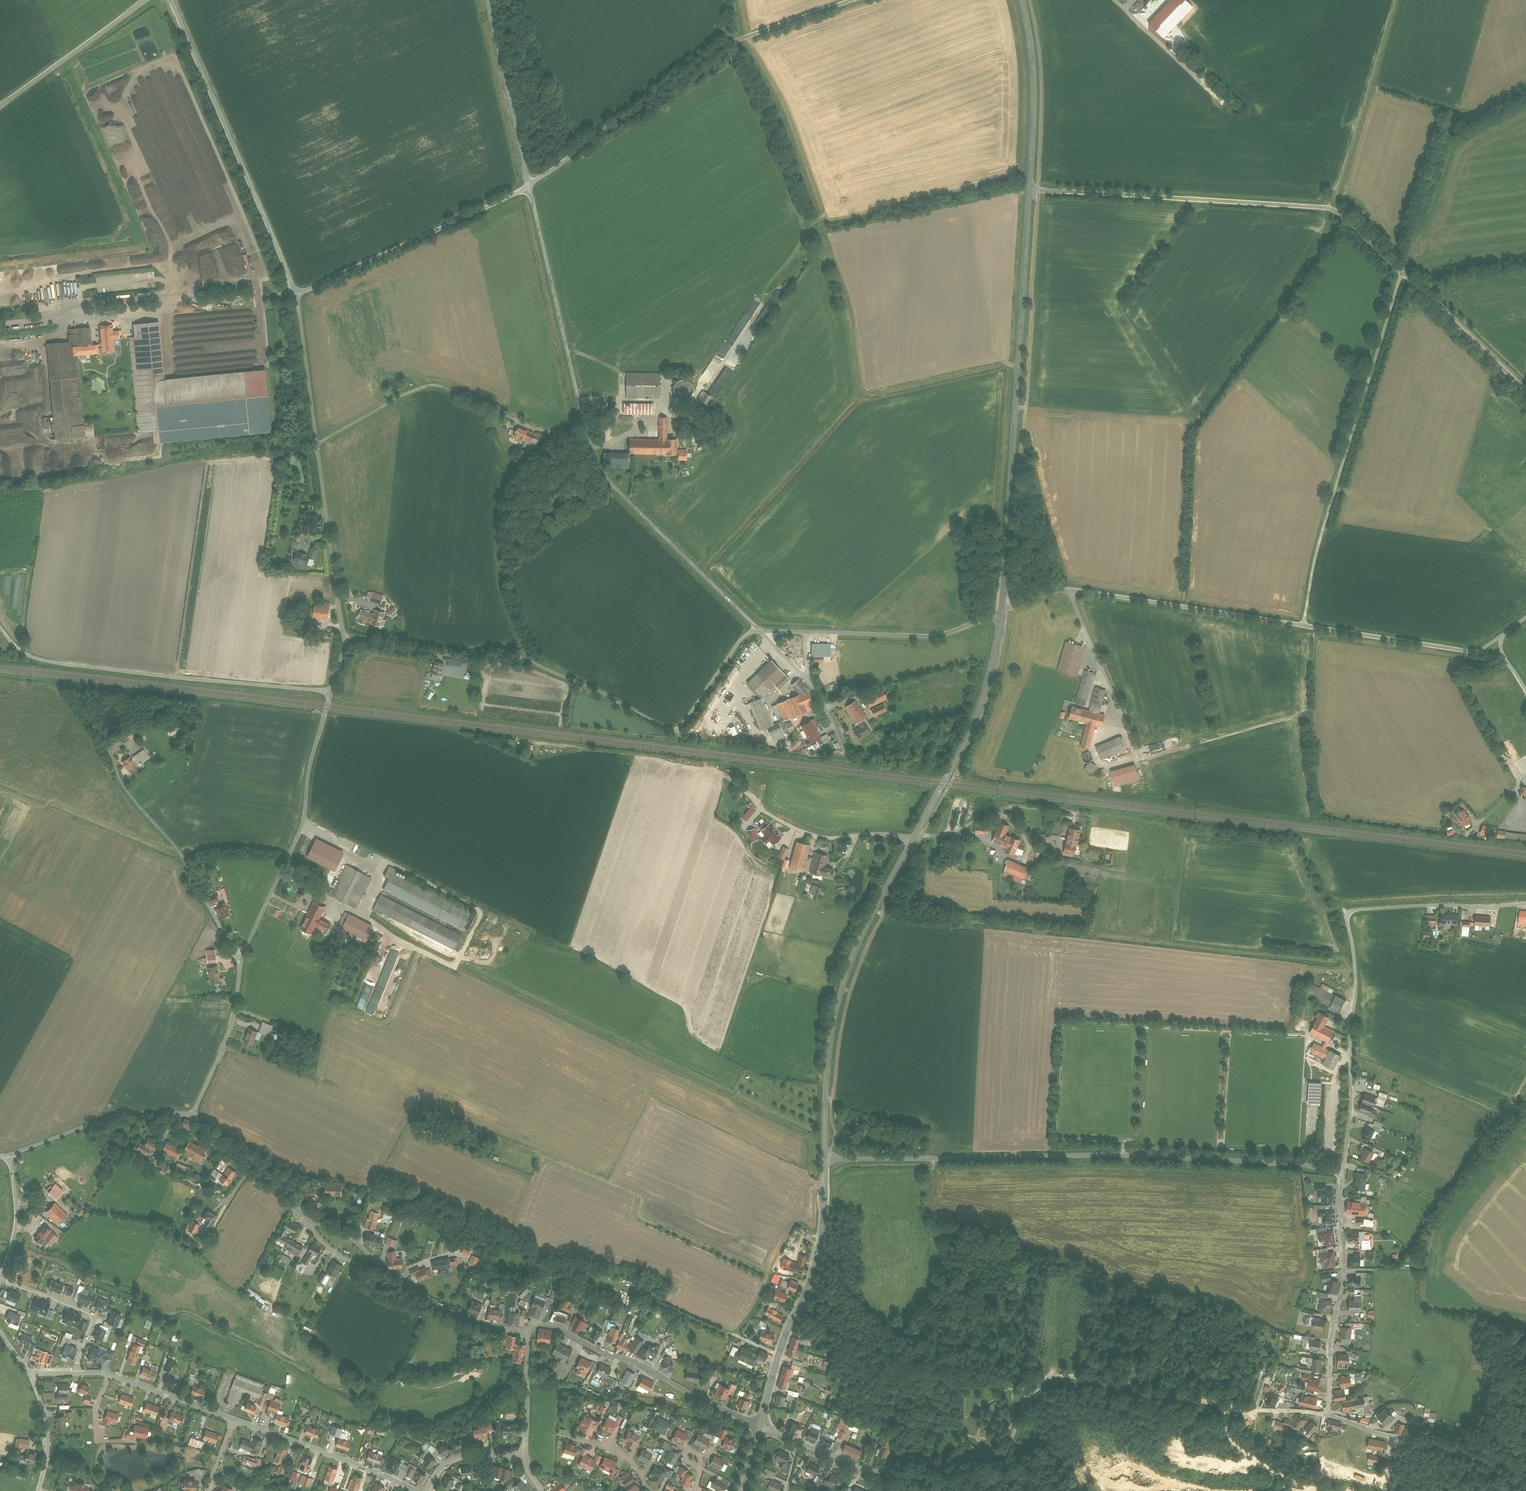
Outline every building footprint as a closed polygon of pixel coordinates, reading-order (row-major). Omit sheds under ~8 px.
[(1135,0),(1131,4),(1135,8),(1139,4),(1135,0)] [(179,84),(179,93),(185,93),(187,97),(187,93),(186,93),(187,93),(178,68),(173,70),(174,74),(176,78),(176,77),(179,84)] [(137,338),(128,339),(137,434),(153,433),(154,443),(270,430),(265,372),(164,382),(159,323),(136,326),(137,338)] [(68,341),(45,343),(54,442),(85,439),(77,357),(98,355),(98,353),(101,353),(100,344),(97,344),(97,342),(91,343),(90,326),(67,328),(68,341)] [(100,344),(101,353),(101,354),(114,353),(113,342),(119,342),(118,333),(112,333),(112,327),(99,328),(100,344)] [(626,372),(626,398),(660,398),(660,373),(626,372)] [(692,386),(689,382),(686,380),(682,380),(679,381),(676,383),(674,386),(673,390),(674,394),(677,397),(680,398),(684,399),(687,398),(690,396),(692,392),(692,389),(692,386)] [(703,390),(698,399),(707,404),(712,395),(703,390)] [(654,414),(654,403),(625,403),(625,414),(654,414)] [(673,408),(670,408),(670,414),(673,414),(673,419),(675,419),(684,419),(684,408),(673,408)] [(629,455),(677,456),(677,460),(687,460),(687,450),(677,450),(677,439),(667,439),(667,417),(658,417),(658,439),(629,438),(629,452),(629,455)] [(523,429),(517,426),(513,436),(524,441),(522,447),(526,449),(525,452),(528,454),(535,449),(539,440),(533,437),(535,433),(523,428),(523,429)] [(694,440),(696,446),(709,442),(706,436),(694,440)] [(629,455),(629,452),(604,452),(604,463),(609,463),(609,469),(629,469),(629,455)] [(308,555),(297,551),(293,562),(307,567),(309,559),(314,561),(317,550),(310,548),(308,555)] [(381,604),(383,595),(372,592),(369,600),(381,604)] [(327,623),(330,605),(314,603),(312,621),(327,623)] [(362,610),(360,614),(359,613),(358,618),(360,619),(359,622),(365,624),(366,621),(371,622),(374,614),(362,610)] [(381,612),(375,611),(374,614),(371,622),(371,623),(380,626),(381,625),(383,626),(385,621),(382,620),(385,613),(381,612)] [(1079,677),(1087,646),(1065,640),(1057,671),(1079,677)] [(830,643),(811,643),(811,657),(813,657),(814,663),(823,663),(823,657),(830,657),(830,643)] [(758,650),(756,647),(753,646),(750,645),(747,646),(744,648),(743,651),(743,654),(743,657),(745,659),(748,661),(751,661),(754,660),(756,658),(758,656),(758,653),(758,650)] [(785,675),(770,659),(745,682),(760,697),(774,685),(778,690),(789,679),(788,678),(792,675),(788,671),(785,675)] [(441,677),(444,663),(433,661),(431,675),(441,677)] [(1085,707),(1095,673),(1084,670),(1081,678),(1077,694),(1074,704),(1085,707)] [(777,717),(779,722),(783,720),(812,709),(806,692),(809,689),(799,678),(790,686),(798,695),(775,704),(780,716),(777,717)] [(1089,710),(1073,705),(1070,718),(1080,721),(1084,722),(1084,723),(1087,724),(1081,746),(1090,748),(1096,725),(1102,727),(1103,727),(1106,714),(1100,713),(1106,689),(1096,686),(1089,710)] [(871,698),(875,705),(881,702),(894,695),(891,688),(884,692),(885,693),(883,694),(882,693),(871,698)] [(425,696),(431,700),(435,694),(429,690),(425,696)] [(721,700),(730,703),(733,697),(724,693),(721,700)] [(779,722),(773,724),(761,697),(760,697),(747,702),(759,730),(766,727),(771,740),(788,734),(783,720),(779,722)] [(863,722),(862,721),(866,718),(854,700),(844,707),(856,725),(857,724),(858,726),(851,730),(859,741),(865,736),(870,733),(871,732),(863,722)] [(874,717),(886,711),(882,703),(870,709),(874,717)] [(813,718),(800,725),(809,744),(820,738),(813,725),(816,724),(813,718)] [(125,738),(131,734),(127,726),(120,730),(122,734),(125,738)] [(1120,736),(1096,746),(1101,759),(1125,749),(1120,736)] [(131,755),(121,762),(130,776),(143,767),(141,764),(149,758),(143,749),(132,756),(131,755)] [(1092,756),(1091,754),(1089,753),(1087,753),(1085,754),(1084,755),(1083,756),(1083,758),(1083,760),(1084,762),(1086,763),(1088,763),(1090,762),(1091,761),(1092,759),(1093,757),(1092,756)] [(1098,766),(1096,764),(1094,763),(1091,762),(1089,763),(1087,765),(1086,767),(1085,769),(1086,772),(1088,774),(1090,775),(1093,775),(1095,775),(1097,773),(1098,771),(1098,768),(1098,766)] [(1136,765),(1111,771),(1115,787),(1119,786),(1141,780),(1140,779),(1136,765)] [(741,818),(745,821),(753,812),(749,808),(741,818)] [(1464,809),(1456,814),(1463,827),(1473,821),(1465,808),(1464,809)] [(1001,818),(993,840),(1007,846),(1006,848),(1016,852),(1017,851),(1019,845),(1022,837),(1007,831),(1011,822),(1001,818)] [(781,838),(768,823),(759,831),(772,845),(781,838)] [(1082,827),(1070,824),(1067,839),(1066,839),(1064,850),(1075,853),(1078,841),(1079,841),(1082,827)] [(1493,828),(1484,825),(1481,833),(1482,834),(1490,837),(1491,833),(1493,828)] [(757,839),(754,828),(745,831),(749,842),(757,839)] [(1507,832),(1499,831),(1498,838),(1506,839),(1507,832)] [(1507,832),(1506,839),(1525,841),(1525,834),(1507,832)] [(347,851),(318,837),(309,856),(338,870),(347,851)] [(802,872),(809,844),(795,841),(788,868),(802,872)] [(783,860),(788,848),(782,846),(779,852),(773,849),(770,855),(783,860)] [(827,855),(814,852),(808,873),(830,879),(833,868),(825,866),(827,855)] [(1029,863),(1009,856),(1003,873),(1015,878),(1025,882),(1028,876),(1030,877),(1034,867),(1028,865),(1029,863)] [(372,878),(345,864),(329,896),(356,909),(372,878)] [(388,879),(383,889),(464,931),(466,927),(468,929),(475,915),(472,914),(473,913),(395,873),(396,870),(389,866),(384,876),(388,879)] [(819,897),(822,887),(818,885),(817,887),(813,886),(810,894),(819,897)] [(218,890),(219,895),(223,894),(225,902),(229,902),(225,888),(218,890)] [(211,905),(219,901),(215,893),(207,897),(211,905)] [(462,935),(381,894),(372,911),(377,913),(378,911),(454,950),(462,935)] [(325,908),(313,901),(299,928),(311,935),(316,926),(327,932),(332,923),(321,917),(325,908)] [(230,915),(225,903),(222,904),(223,906),(215,910),(218,916),(220,915),(222,919),(230,915)] [(281,912),(275,909),(273,915),(279,918),(281,912)] [(356,917),(343,910),(333,929),(337,930),(347,936),(356,917)] [(1437,915),(1426,914),(1426,919),(1430,919),(1429,926),(1436,926),(1437,915)] [(1458,914),(1442,914),(1442,925),(1458,925),(1458,914)] [(1491,916),(1476,915),(1475,925),(1476,925),(1480,925),(1486,926),(1490,926),(1491,926),(1491,916)] [(1469,936),(1471,922),(1461,921),(1460,931),(1463,931),(1462,936),(1469,936)] [(341,940),(339,938),(337,936),(335,936),(333,937),(331,938),(330,940),(329,943),(330,945),(332,947),(334,948),(336,948),(339,948),(340,946),(341,944),(342,942),(341,940)] [(207,964),(216,963),(215,955),(206,956),(206,958),(207,964)] [(219,978),(217,966),(208,967),(210,984),(219,983),(219,985),(224,984),(223,978),(219,978)] [(368,980),(358,1008),(364,1010),(374,983),(368,980)] [(1339,1013),(1346,1000),(1336,994),(1335,995),(1333,994),(1334,990),(1324,985),(1321,989),(1312,984),(1306,995),(1330,1007),(1330,1008),(1339,1013)] [(377,1016),(382,1018),(392,990),(388,989),(387,991),(386,991),(377,1016)] [(1326,1038),(1330,1040),(1336,1028),(1327,1023),(1331,1014),(1324,1011),(1321,1010),(1314,1023),(1311,1031),(1326,1038)] [(262,1022),(258,1033),(265,1035),(267,1030),(269,1031),(272,1025),(262,1022)] [(248,1028),(242,1042),(252,1046),(258,1032),(248,1028)] [(278,1035),(271,1033),(269,1039),(276,1041),(278,1035)] [(1326,1057),(1331,1047),(1327,1045),(1323,1043),(1315,1039),(1310,1049),(1313,1051),(1326,1057)] [(1336,1067),(1343,1053),(1331,1047),(1326,1057),(1324,1061),(1324,1062),(1336,1067)] [(1324,1061),(1326,1057),(1313,1051),(1311,1055),(1324,1061)] [(1323,1080),(1311,1079),(1310,1100),(1322,1100),(1323,1080)] [(1377,1097),(1365,1092),(1359,1110),(1369,1114),(1368,1117),(1375,1119),(1377,1113),(1372,1111),(1377,1097)] [(193,1121),(184,1118),(180,1127),(189,1130),(193,1121)] [(1373,1125),(1368,1123),(1362,1134),(1371,1138),(1377,1127),(1373,1125)] [(1381,1129),(1377,1127),(1371,1138),(1371,1139),(1376,1141),(1382,1129),(1381,1129)] [(157,1145),(147,1140),(144,1145),(139,1142),(134,1151),(146,1157),(150,1150),(153,1152),(157,1145)] [(189,1140),(183,1152),(200,1161),(206,1149),(189,1140)] [(166,1143),(162,1151),(177,1159),(181,1151),(166,1143)] [(1375,1144),(1373,1148),(1376,1150),(1382,1152),(1384,1148),(1375,1144)] [(1373,1148),(1367,1145),(1362,1156),(1372,1160),(1376,1150),(1373,1148)] [(186,1165),(178,1162),(173,1175),(180,1178),(186,1165)] [(171,1173),(173,1167),(164,1163),(160,1172),(165,1174),(167,1171),(171,1173)] [(59,1167),(48,1178),(54,1184),(51,1187),(52,1188),(48,1192),(55,1199),(62,1192),(68,1198),(81,1184),(64,1167),(61,1170),(59,1167)] [(217,1184),(219,1181),(227,1186),(237,1173),(228,1167),(222,1175),(214,1169),(210,1175),(215,1179),(213,1182),(217,1184)] [(1364,1170),(1358,1169),(1355,1186),(1365,1187),(1368,1170),(1364,1170)] [(341,1197),(342,1184),(326,1183),(326,1196),(341,1197)] [(1323,1199),(1334,1200),(1335,1186),(1327,1186),(1322,1186),(1320,1187),(1319,1194),(1323,1194),(1323,1199)] [(322,1207),(322,1201),(316,1201),(316,1193),(308,1193),(308,1204),(311,1204),(311,1208),(322,1207)] [(1357,1198),(1349,1198),(1348,1211),(1368,1212),(1368,1199),(1357,1198)] [(54,1203),(44,1213),(58,1225),(67,1215),(54,1203)] [(1334,1221),(1334,1206),(1327,1206),(1320,1206),(1320,1213),(1324,1213),(1324,1220),(1334,1221)] [(214,1222),(212,1221),(215,1214),(214,1213),(215,1212),(208,1209),(208,1210),(206,1209),(203,1216),(207,1218),(204,1223),(212,1227),(214,1222)] [(30,1225),(34,1213),(26,1210),(22,1222),(30,1225)] [(379,1214),(371,1211),(368,1219),(376,1222),(379,1214)] [(195,1234),(200,1224),(192,1221),(188,1231),(195,1234)] [(288,1221),(275,1242),(285,1248),(298,1256),(304,1246),(285,1235),(288,1230),(295,1234),(299,1227),(288,1221)] [(50,1230),(43,1225),(33,1238),(40,1244),(46,1236),(50,1230)] [(1337,1241),(1335,1227),(1329,1227),(1321,1228),(1320,1228),(1321,1239),(1327,1238),(1327,1243),(1337,1241)] [(1360,1228),(1348,1228),(1348,1238),(1349,1238),(1354,1238),(1361,1238),(1360,1228)] [(367,1232),(364,1243),(381,1247),(383,1237),(381,1236),(367,1232)] [(321,1249),(312,1244),(309,1251),(309,1252),(316,1255),(317,1256),(321,1249)] [(463,1248),(461,1254),(469,1257),(469,1256),(471,1253),(471,1251),(463,1248)] [(1338,1263),(1336,1248),(1330,1248),(1321,1249),(1322,1260),(1326,1259),(1327,1264),(1338,1263)] [(389,1259),(388,1259),(389,1268),(404,1266),(403,1257),(397,1258),(396,1250),(388,1251),(389,1259)] [(1356,1252),(1352,1252),(1352,1253),(1349,1253),(1349,1262),(1352,1262),(1352,1263),(1355,1263),(1355,1262),(1364,1262),(1364,1252),(1362,1252),(1362,1250),(1356,1250),(1356,1252)] [(316,1255),(309,1252),(302,1261),(303,1261),(308,1264),(309,1264),(316,1255)] [(292,1259),(284,1254),(281,1260),(289,1264),(292,1259)] [(795,1271),(802,1273),(806,1256),(800,1254),(798,1263),(791,1262),(789,1271),(789,1272),(795,1273),(795,1271)] [(472,1255),(469,1264),(477,1267),(480,1258),(472,1255)] [(457,1257),(450,1258),(452,1266),(458,1265),(457,1257)] [(436,1260),(431,1261),(433,1270),(438,1269),(439,1273),(449,1271),(448,1268),(451,1268),(449,1258),(436,1260)] [(332,1259),(327,1271),(335,1275),(341,1263),(332,1259)] [(778,1267),(784,1269),(786,1261),(781,1260),(780,1259),(778,1267)] [(308,1264),(303,1261),(301,1264),(299,1263),(296,1268),(304,1272),(308,1264)] [(429,1274),(426,1266),(420,1269),(419,1267),(414,1269),(416,1275),(418,1278),(421,1277),(422,1279),(426,1277),(425,1276),(429,1274)] [(1333,1269),(1323,1271),(1324,1278),(1330,1277),(1332,1275),(1334,1276),(1333,1269)] [(327,1274),(323,1272),(318,1280),(322,1282),(327,1274)] [(1351,1272),(1351,1281),(1363,1281),(1363,1273),(1363,1272),(1358,1272),(1351,1272)] [(1336,1289),(1339,1277),(1334,1276),(1332,1275),(1330,1277),(1328,1287),(1336,1289)] [(799,1283),(791,1279),(790,1282),(788,1288),(795,1291),(799,1283)] [(63,1285),(51,1280),(48,1289),(60,1294),(61,1292),(63,1285)] [(67,1286),(67,1287),(65,1293),(64,1294),(71,1296),(74,1288),(67,1286)] [(527,1286),(519,1294),(522,1298),(525,1301),(533,1293),(527,1286)] [(262,1295),(248,1287),(245,1292),(264,1304),(266,1300),(260,1297),(262,1295)] [(9,1292),(2,1289),(0,1294),(0,1298),(6,1300),(6,1299),(9,1292)] [(778,1300),(785,1302),(786,1292),(781,1291),(781,1290),(776,1289),(774,1299),(778,1299),(778,1300)] [(9,1292),(6,1299),(16,1303),(20,1294),(9,1290),(9,1292)] [(82,1291),(81,1291),(80,1294),(78,1302),(88,1305),(92,1295),(82,1291)] [(1350,1296),(1350,1308),(1363,1308),(1363,1291),(1356,1291),(1356,1296),(1350,1296)] [(1332,1310),(1335,1297),(1329,1296),(1322,1295),(1320,1307),(1332,1310)] [(545,1300),(535,1296),(531,1305),(532,1305),(528,1315),(538,1318),(542,1309),(543,1309),(544,1305),(546,1300),(545,1300)] [(546,1300),(544,1305),(550,1307),(554,1299),(550,1297),(547,1296),(545,1300),(546,1300)] [(50,1303),(36,1298),(32,1310),(46,1315),(47,1310),(50,1303)] [(109,1301),(99,1298),(95,1308),(102,1311),(105,1312),(105,1311),(109,1301)] [(472,1299),(468,1310),(478,1314),(480,1310),(482,1305),(483,1303),(472,1299)] [(266,1300),(264,1304),(262,1307),(267,1310),(271,1304),(266,1300)] [(561,1308),(569,1313),(572,1308),(568,1306),(570,1303),(565,1300),(561,1308)] [(765,1314),(780,1322),(783,1315),(777,1312),(778,1310),(775,1309),(769,1305),(765,1314)] [(489,1306),(487,1316),(499,1319),(501,1311),(501,1308),(499,1308),(489,1306)] [(82,1313),(65,1307),(61,1320),(77,1326),(81,1315),(82,1313)] [(568,1314),(556,1309),(553,1312),(550,1320),(554,1321),(556,1314),(566,1317),(568,1314)] [(45,1318),(51,1320),(54,1312),(47,1310),(46,1315),(45,1318)] [(518,1311),(509,1310),(508,1323),(517,1324),(518,1311)] [(122,1315),(112,1311),(108,1323),(107,1324),(112,1325),(117,1327),(122,1315)] [(10,1312),(7,1320),(18,1325),(21,1315),(17,1314),(10,1312)] [(554,1321),(564,1324),(566,1317),(556,1314),(554,1321)] [(1314,1325),(1325,1327),(1326,1317),(1320,1316),(1320,1315),(1315,1314),(1314,1322),(1314,1325)] [(89,1318),(81,1315),(77,1326),(86,1329),(89,1318)] [(579,1329),(583,1320),(575,1316),(571,1324),(573,1324),(572,1326),(579,1329)] [(1347,1324),(1343,1324),(1343,1336),(1351,1336),(1351,1324),(1347,1324)] [(597,1339),(601,1330),(594,1326),(589,1335),(597,1339)] [(99,1328),(97,1327),(93,1337),(103,1341),(106,1331),(99,1328)] [(614,1343),(620,1330),(611,1327),(609,1334),(610,1334),(607,1340),(614,1343)] [(552,1329),(539,1328),(538,1338),(537,1342),(550,1343),(552,1329)] [(762,1330),(760,1338),(772,1342),(775,1334),(767,1332),(762,1330)] [(33,1337),(23,1333),(20,1341),(30,1345),(33,1337)] [(812,1335),(804,1333),(802,1339),(810,1341),(812,1335)] [(506,1347),(514,1348),(515,1343),(516,1335),(509,1334),(506,1347)] [(794,1334),(789,1352),(796,1354),(801,1336),(794,1334)] [(66,1344),(69,1346),(71,1339),(63,1336),(60,1345),(65,1347),(66,1344)] [(619,1340),(615,1346),(625,1351),(628,1344),(626,1343),(628,1338),(624,1336),(621,1341),(619,1340)] [(636,1336),(628,1348),(636,1353),(643,1341),(636,1336)] [(1322,1348),(1323,1338),(1316,1337),(1313,1336),(1312,1337),(1311,1347),(1322,1348)] [(558,1341),(552,1352),(560,1356),(562,1357),(560,1361),(559,1362),(564,1365),(572,1349),(558,1341)] [(137,1343),(133,1342),(127,1361),(136,1364),(140,1352),(142,1353),(143,1350),(141,1349),(143,1345),(137,1343)] [(523,1362),(526,1345),(515,1343),(514,1348),(512,1360),(523,1362)] [(65,1347),(61,1356),(72,1361),(77,1349),(69,1346),(66,1344),(65,1347)] [(649,1350),(648,1352),(654,1357),(658,1351),(650,1345),(647,1349),(649,1350)] [(735,1356),(738,1350),(738,1348),(733,1345),(730,1354),(735,1356)] [(107,1351),(93,1346),(88,1360),(102,1364),(105,1354),(107,1351)] [(643,1346),(638,1354),(644,1358),(648,1352),(649,1350),(647,1349),(643,1346)] [(667,1347),(662,1356),(663,1357),(664,1357),(669,1355),(672,1355),(671,1350),(667,1347)] [(759,1354),(743,1347),(741,1351),(738,1350),(735,1356),(734,1357),(753,1365),(757,1358),(759,1354)] [(48,1353),(38,1349),(33,1360),(43,1364),(44,1362),(47,1354),(48,1353)] [(759,1354),(757,1358),(765,1361),(768,1355),(760,1351),(759,1354)] [(1346,1352),(1340,1351),(1339,1360),(1345,1360),(1350,1360),(1351,1353),(1351,1352),(1346,1352)] [(52,1356),(47,1354),(44,1362),(49,1364),(52,1356)] [(1309,1365),(1311,1357),(1308,1356),(1303,1355),(1301,1363),(1309,1365)] [(1314,1358),(1314,1369),(1321,1369),(1322,1356),(1314,1355),(1314,1358)] [(581,1356),(577,1367),(579,1368),(576,1373),(585,1377),(592,1361),(581,1356)] [(170,1371),(174,1359),(168,1357),(168,1358),(166,1363),(164,1369),(170,1371)] [(783,1362),(785,1363),(793,1365),(802,1368),(803,1364),(793,1361),(784,1358),(783,1362)] [(661,1362),(664,1370),(675,1367),(673,1359),(670,1360),(665,1361),(661,1362)] [(612,1368),(601,1362),(600,1366),(597,1371),(595,1375),(600,1378),(600,1379),(604,1381),(605,1377),(607,1378),(612,1368)] [(793,1365),(785,1363),(779,1383),(787,1386),(793,1365)] [(144,1366),(141,1375),(153,1380),(157,1371),(151,1369),(144,1366)] [(687,1366),(685,1380),(698,1382),(701,1368),(687,1366)] [(1311,1377),(1313,1378),(1314,1375),(1315,1372),(1312,1371),(1305,1369),(1304,1372),(1304,1375),(1311,1377)] [(626,1383),(630,1385),(636,1374),(627,1370),(621,1382),(625,1385),(626,1383)] [(264,1383),(237,1373),(227,1400),(239,1405),(244,1392),(258,1398),(259,1398),(262,1390),(264,1384),(264,1383)] [(1343,1384),(1346,1384),(1353,1383),(1352,1373),(1344,1374),(1342,1375),(1343,1384)] [(167,1374),(164,1384),(178,1389),(181,1380),(167,1374)] [(812,1379),(803,1374),(801,1378),(810,1382),(812,1379)] [(643,1375),(638,1384),(639,1385),(646,1388),(650,1391),(653,1384),(655,1382),(643,1375)] [(1319,1389),(1322,1378),(1314,1375),(1313,1378),(1311,1377),(1308,1386),(1319,1389)] [(187,1385),(192,1387),(193,1385),(195,1378),(194,1378),(190,1376),(187,1385)] [(615,1379),(609,1376),(606,1382),(612,1385),(615,1379)] [(69,1383),(58,1383),(58,1392),(67,1392),(69,1392),(69,1383)] [(731,1388),(720,1383),(715,1393),(726,1399),(730,1391),(731,1388)] [(81,1384),(78,1391),(86,1395),(89,1387),(81,1384)] [(264,1384),(262,1390),(269,1393),(271,1387),(264,1384)] [(190,1393),(202,1398),(206,1389),(193,1385),(192,1387),(190,1393)] [(1337,1398),(1348,1397),(1347,1391),(1347,1386),(1343,1386),(1335,1387),(1337,1398)] [(269,1393),(262,1390),(259,1398),(258,1398),(256,1402),(264,1405),(269,1393)] [(785,1392),(778,1391),(776,1400),(783,1402),(785,1392)] [(67,1401),(67,1392),(58,1392),(56,1392),(56,1401),(67,1401)] [(1280,1396),(1274,1392),(1270,1399),(1276,1402),(1280,1396)] [(134,1397),(122,1393),(118,1403),(124,1405),(125,1404),(129,1406),(131,1406),(134,1397)] [(1318,1398),(1302,1393),(1301,1397),(1300,1397),(1300,1398),(1299,1401),(1300,1401),(1299,1403),(1316,1408),(1317,1403),(1319,1404),(1320,1401),(1318,1400),(1318,1398)] [(1357,1396),(1358,1405),(1363,1404),(1363,1403),(1367,1402),(1366,1395),(1357,1396)] [(86,1396),(83,1403),(89,1405),(92,1399),(86,1396)] [(1352,1409),(1352,1406),(1355,1405),(1355,1406),(1358,1405),(1357,1396),(1343,1398),(1345,1410),(1352,1409)] [(744,1408),(748,1400),(747,1399),(742,1397),(741,1397),(737,1405),(744,1408)] [(271,1399),(268,1409),(277,1412),(279,1407),(281,1403),(274,1400),(271,1399)] [(159,1406),(147,1402),(143,1411),(152,1414),(156,1415),(159,1406)] [(1373,1402),(1366,1403),(1367,1414),(1373,1413),(1375,1411),(1373,1402)] [(257,1407),(248,1403),(245,1410),(254,1414),(257,1407)] [(1386,1404),(1378,1412),(1384,1418),(1380,1422),(1384,1425),(1388,1422),(1396,1414),(1386,1404)] [(801,1410),(792,1406),(788,1414),(793,1414),(798,1416),(801,1410)] [(119,1414),(107,1410),(103,1423),(109,1425),(110,1421),(116,1423),(119,1414)] [(185,1415),(172,1410),(169,1418),(168,1420),(173,1421),(181,1424),(185,1415)] [(1304,1418),(1297,1412),(1292,1419),(1293,1421),(1298,1425),(1304,1418)] [(168,1420),(169,1418),(166,1417),(166,1415),(162,1413),(160,1419),(162,1419),(159,1427),(165,1430),(168,1423),(167,1422),(168,1420)] [(282,1415),(277,1413),(275,1418),(274,1421),(287,1426),(290,1417),(283,1414),(282,1415)] [(842,1426),(844,1420),(846,1415),(843,1413),(839,1421),(839,1422),(838,1426),(841,1427),(842,1426)] [(585,1414),(578,1427),(588,1433),(592,1426),(596,1428),(600,1422),(585,1414)] [(608,1416),(602,1427),(613,1433),(618,1424),(622,1425),(626,1418),(618,1414),(616,1417),(615,1420),(609,1417),(608,1416)] [(1424,1416),(1424,1422),(1435,1423),(1436,1415),(1434,1415),(1430,1415),(1429,1415),(1429,1417),(1424,1416)] [(64,1416),(55,1418),(56,1428),(66,1426),(64,1416)] [(658,1416),(652,1428),(665,1435),(669,1426),(672,1427),(675,1421),(675,1420),(671,1419),(670,1422),(658,1416)] [(792,1427),(795,1418),(790,1416),(786,1424),(792,1427)] [(1284,1420),(1283,1421),(1286,1422),(1291,1424),(1293,1421),(1292,1419),(1285,1416),(1284,1420)] [(1319,1422),(1313,1417),(1307,1426),(1313,1430),(1319,1422)] [(1277,1418),(1275,1423),(1281,1426),(1282,1424),(1283,1421),(1284,1420),(1277,1418)] [(1341,1421),(1328,1418),(1326,1424),(1328,1425),(1327,1429),(1335,1431),(1336,1427),(1340,1428),(1341,1423),(1341,1421)] [(853,1419),(850,1425),(858,1429),(861,1422),(853,1419)] [(812,1426),(808,1434),(817,1438),(823,1425),(815,1421),(814,1420),(812,1426)] [(844,1420),(842,1426),(847,1428),(850,1422),(844,1420)] [(134,1424),(134,1425),(133,1430),(128,1430),(127,1434),(126,1433),(125,1436),(125,1437),(133,1439),(133,1436),(147,1438),(149,1427),(134,1424)] [(480,1438),(488,1437),(487,1429),(492,1429),(492,1424),(479,1425),(479,1428),(474,1428),(475,1433),(475,1439),(475,1440),(480,1440),(480,1438)] [(308,1425),(305,1433),(318,1438),(321,1429),(308,1425)] [(517,1425),(503,1425),(503,1434),(508,1434),(508,1438),(515,1438),(515,1435),(517,1435),(517,1425)] [(841,1427),(838,1433),(839,1434),(844,1436),(848,1428),(847,1428),(842,1426),(841,1427)] [(879,1428),(875,1426),(872,1435),(877,1437),(880,1431),(879,1430),(879,1428)] [(334,1434),(340,1436),(343,1429),(337,1427),(334,1434)] [(677,1428),(672,1439),(684,1445),(689,1434),(686,1433),(677,1428)] [(725,1439),(726,1436),(728,1430),(721,1428),(718,1437),(725,1439)] [(219,1433),(206,1429),(203,1438),(207,1440),(215,1443),(219,1433)] [(628,1431),(624,1440),(628,1442),(627,1445),(633,1448),(634,1445),(635,1445),(640,1436),(636,1434),(633,1432),(632,1431),(632,1432),(628,1431)] [(710,1435),(708,1438),(711,1439),(710,1440),(713,1442),(716,1436),(710,1432),(709,1434),(710,1435)] [(825,1432),(822,1441),(831,1444),(835,1436),(826,1433),(825,1432)] [(890,1440),(892,1435),(886,1432),(884,1437),(882,1441),(890,1444),(892,1441),(890,1440)] [(699,1433),(693,1443),(705,1449),(710,1440),(711,1439),(708,1438),(703,1435),(699,1433)] [(1387,1437),(1371,1434),(1370,1442),(1380,1444),(1380,1446),(1382,1446),(1385,1447),(1387,1437)] [(725,1439),(722,1446),(731,1449),(733,1450),(734,1447),(736,1440),(726,1436),(725,1439)] [(258,1453),(263,1441),(254,1437),(252,1442),(243,1439),(240,1447),(241,1447),(244,1448),(251,1451),(258,1453)] [(339,1437),(336,1446),(349,1450),(352,1441),(345,1439),(340,1437),(339,1437)] [(27,1449),(28,1439),(15,1438),(13,1449),(17,1450),(17,1447),(27,1449)] [(202,1449),(204,1442),(190,1438),(188,1444),(202,1449)] [(455,1440),(456,1450),(469,1448),(468,1440),(468,1439),(466,1439),(455,1440)] [(863,1446),(847,1439),(844,1447),(853,1451),(852,1453),(859,1456),(863,1446)] [(668,1449),(670,1445),(671,1445),(671,1444),(665,1440),(662,1446),(668,1449)] [(423,1446),(432,1453),(437,1448),(427,1441),(423,1446)] [(370,1444),(366,1442),(362,1453),(366,1455),(370,1444)] [(438,1449),(442,1455),(450,1449),(445,1442),(440,1445),(441,1446),(438,1449)] [(566,1443),(563,1452),(576,1456),(578,1446),(575,1445),(576,1443),(570,1442),(569,1443),(566,1443)] [(889,1446),(882,1443),(879,1451),(886,1454),(889,1446)] [(288,1449),(279,1446),(275,1459),(283,1462),(288,1449)] [(653,1450),(654,1450),(652,1454),(653,1454),(650,1459),(654,1461),(660,1449),(655,1446),(653,1450)] [(580,1454),(583,1455),(584,1453),(586,1455),(589,1449),(584,1447),(580,1454)] [(792,1452),(780,1447),(779,1449),(778,1449),(776,1452),(777,1454),(774,1460),(783,1464),(786,1458),(789,1459),(792,1452)] [(676,1451),(671,1448),(670,1450),(665,1460),(668,1461),(674,1464),(675,1465),(681,1453),(676,1451)] [(35,1465),(37,1452),(26,1449),(25,1455),(20,1454),(18,1461),(35,1465)] [(643,1449),(638,1458),(648,1464),(650,1459),(653,1454),(652,1454),(646,1450),(643,1449)] [(371,1450),(367,1459),(380,1463),(383,1454),(381,1454),(382,1452),(376,1450),(376,1452),(371,1450)] [(583,1455),(578,1464),(591,1471),(596,1461),(597,1460),(594,1459),(586,1455),(584,1453),(583,1455)] [(594,1459),(597,1460),(596,1461),(599,1463),(603,1456),(597,1453),(594,1459)] [(258,1460),(245,1455),(244,1460),(247,1461),(251,1463),(256,1464),(258,1460)] [(313,1458),(304,1455),(302,1462),(301,1461),(299,1468),(309,1471),(313,1458)] [(714,1455),(710,1464),(721,1470),(721,1469),(724,1463),(726,1461),(722,1459),(714,1455)] [(420,1462),(430,1469),(435,1461),(429,1456),(426,1461),(422,1459),(420,1462)] [(617,1462),(605,1456),(601,1465),(603,1465),(601,1468),(610,1472),(612,1473),(614,1470),(617,1462)] [(259,1457),(258,1460),(256,1464),(251,1463),(251,1465),(261,1469),(265,1460),(259,1457)] [(393,1457),(386,1469),(394,1473),(399,1465),(401,1461),(400,1461),(393,1457)] [(786,1458),(783,1464),(787,1466),(785,1469),(790,1471),(792,1459),(789,1458),(789,1459),(786,1458)] [(822,1463),(812,1459),(807,1468),(817,1472),(818,1472),(822,1463)] [(401,1469),(413,1475),(416,1470),(415,1470),(408,1466),(404,1464),(402,1467),(401,1469)] [(339,1468),(329,1465),(324,1479),(333,1482),(339,1468)] [(472,1466),(462,1466),(463,1476),(473,1475),(472,1472),(472,1466)] [(497,1466),(495,1477),(501,1478),(503,1468),(503,1467),(497,1466)] [(662,1469),(658,1467),(655,1466),(650,1475),(653,1476),(652,1479),(661,1484),(666,1473),(669,1475),(671,1470),(665,1466),(664,1468),(662,1467),(662,1469)] [(687,1469),(680,1466),(677,1472),(677,1473),(682,1476),(681,1477),(679,1482),(689,1487),(695,1475),(686,1471),(687,1469)] [(771,1477),(772,1477),(775,1471),(764,1466),(762,1472),(771,1477)] [(501,1478),(501,1479),(508,1480),(510,1469),(503,1468),(501,1478)] [(825,1476),(824,1480),(833,1484),(834,1480),(837,1482),(837,1481),(841,1483),(844,1475),(841,1473),(833,1469),(831,1474),(830,1476),(826,1475),(825,1476)] [(421,1484),(426,1476),(416,1470),(413,1475),(411,1478),(421,1484)] [(618,1472),(614,1470),(612,1473),(610,1472),(608,1477),(614,1480),(618,1472)] [(625,1485),(626,1485),(634,1480),(635,1480),(629,1470),(620,1477),(625,1485)] [(823,1475),(823,1474),(818,1472),(817,1472),(815,1478),(820,1481),(821,1479),(823,1475)] [(354,1474),(353,1479),(351,1478),(347,1489),(353,1490),(358,1490),(363,1477),(354,1474)] [(446,1476),(442,1484),(446,1486),(445,1487),(445,1489),(448,1490),(449,1489),(454,1480),(446,1476)] [(711,1487),(712,1487),(716,1489),(716,1490),(717,1490),(718,1490),(719,1490),(720,1490),(722,1490),(726,1483),(726,1482),(722,1480),(716,1477),(714,1482),(711,1487)] [(771,1477),(767,1487),(776,1490),(778,1490),(782,1482),(772,1477),(771,1477)] [(191,1490),(192,1488),(195,1488),(196,1480),(191,1480),(191,1479),(187,1479),(184,1479),(183,1487),(185,1487),(184,1489),(183,1488),(182,1490),(192,1490),(191,1490)] [(513,1486),(514,1487),(516,1490),(517,1490),(525,1490),(528,1489),(521,1480),(515,1484),(513,1486)] [(641,1489),(635,1480),(634,1480),(626,1485),(625,1485),(629,1490),(638,1490),(641,1489)] [(94,1490),(89,1489),(89,1487),(84,1485),(85,1483),(79,1481),(79,1483),(74,1481),(73,1484),(70,1483),(68,1489),(71,1490),(70,1490),(93,1490),(94,1490)] [(554,1490),(564,1490),(566,1489),(560,1481),(556,1484),(557,1485),(552,1488),(554,1490)] [(371,1490),(383,1490),(386,1487),(376,1482),(371,1490)]
